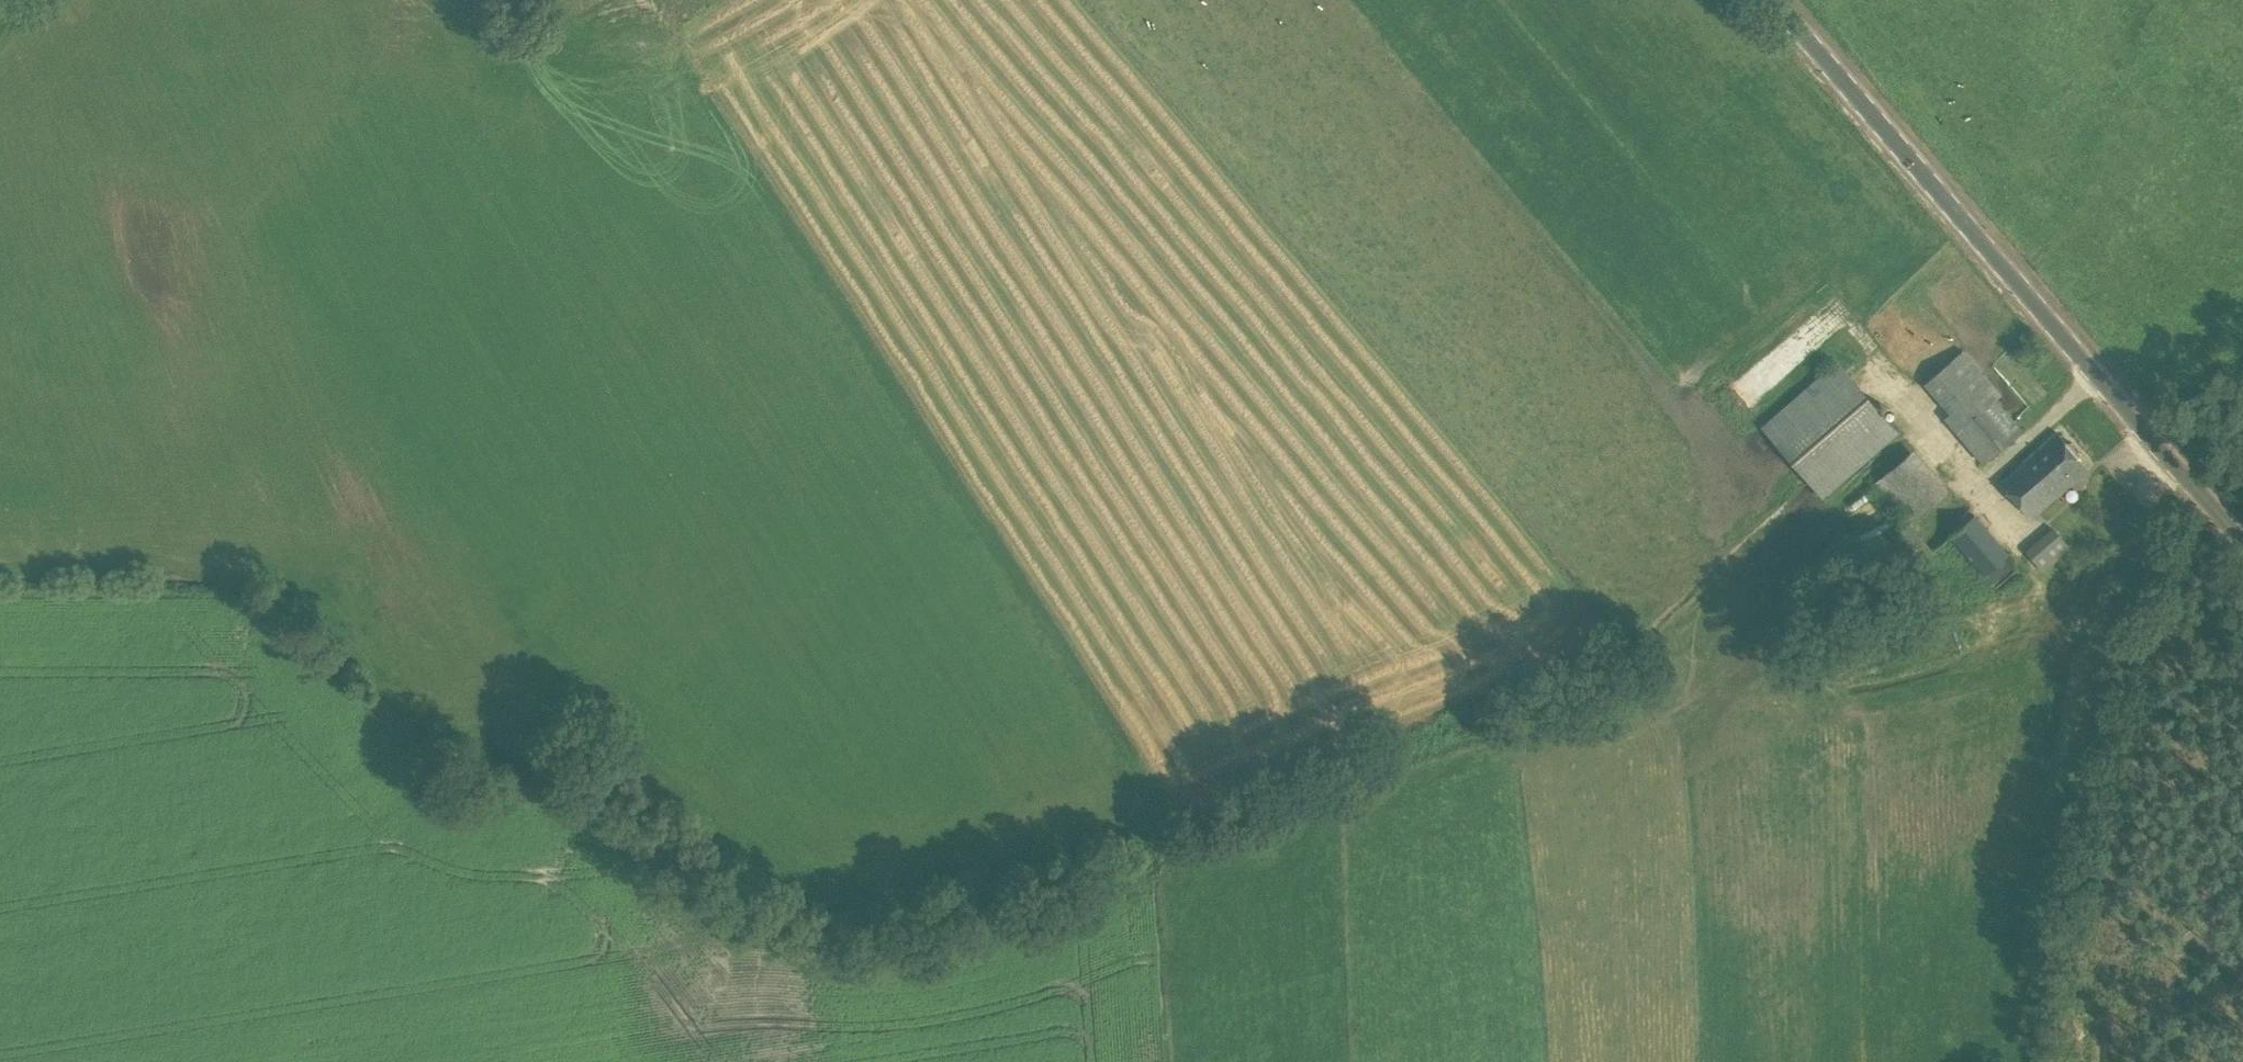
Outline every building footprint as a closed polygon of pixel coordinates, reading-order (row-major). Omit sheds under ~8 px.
[(1963,350),(1924,383),(1941,403),(1962,428),(1957,433),(1972,451),(1983,463),(2022,430),(2011,419),(1995,400),(2001,395),(1980,370),(1963,350)] [(1823,497),(1899,432),(1837,361),(1762,425),(1823,497)] [(2032,519),(2089,469),(2057,432),(2000,483),(2032,519)] [(1888,471),(1873,483),(1908,524),(1923,511),(1888,471)] [(1975,514),(1951,536),(1985,574),(2009,553),(1975,514)] [(2070,549),(2053,528),(2025,551),(2043,572),(2070,549)]
